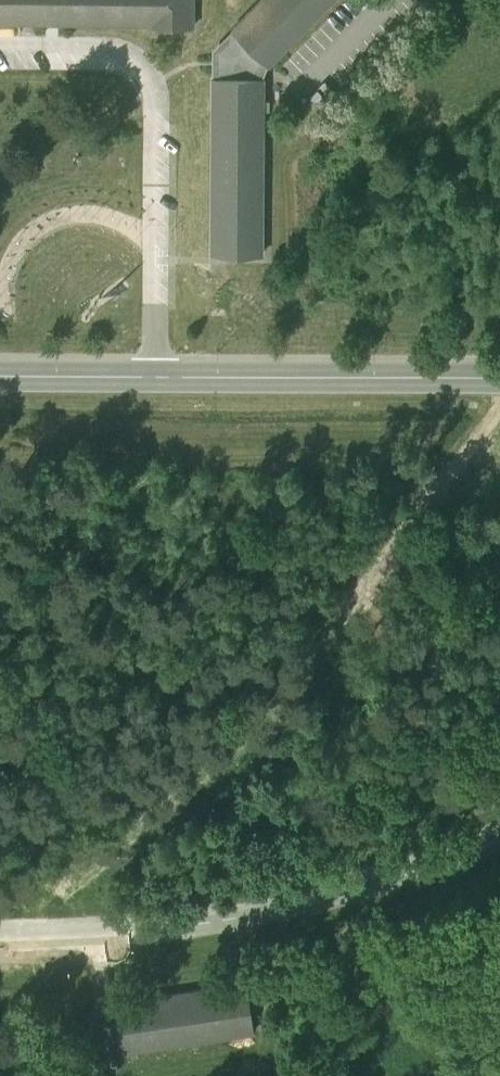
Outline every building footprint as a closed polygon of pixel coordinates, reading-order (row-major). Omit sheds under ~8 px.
[(192,26),(192,0),(0,0),(0,24),(192,26)] [(230,29),(267,65),(331,0),(258,0),(230,29)] [(212,49),(211,76),(264,76),(267,65),(230,29),(212,49)] [(262,253),(264,76),(211,76),(210,252),(262,253)] [(113,999),(119,1048),(256,1031),(246,979),(113,999)]
